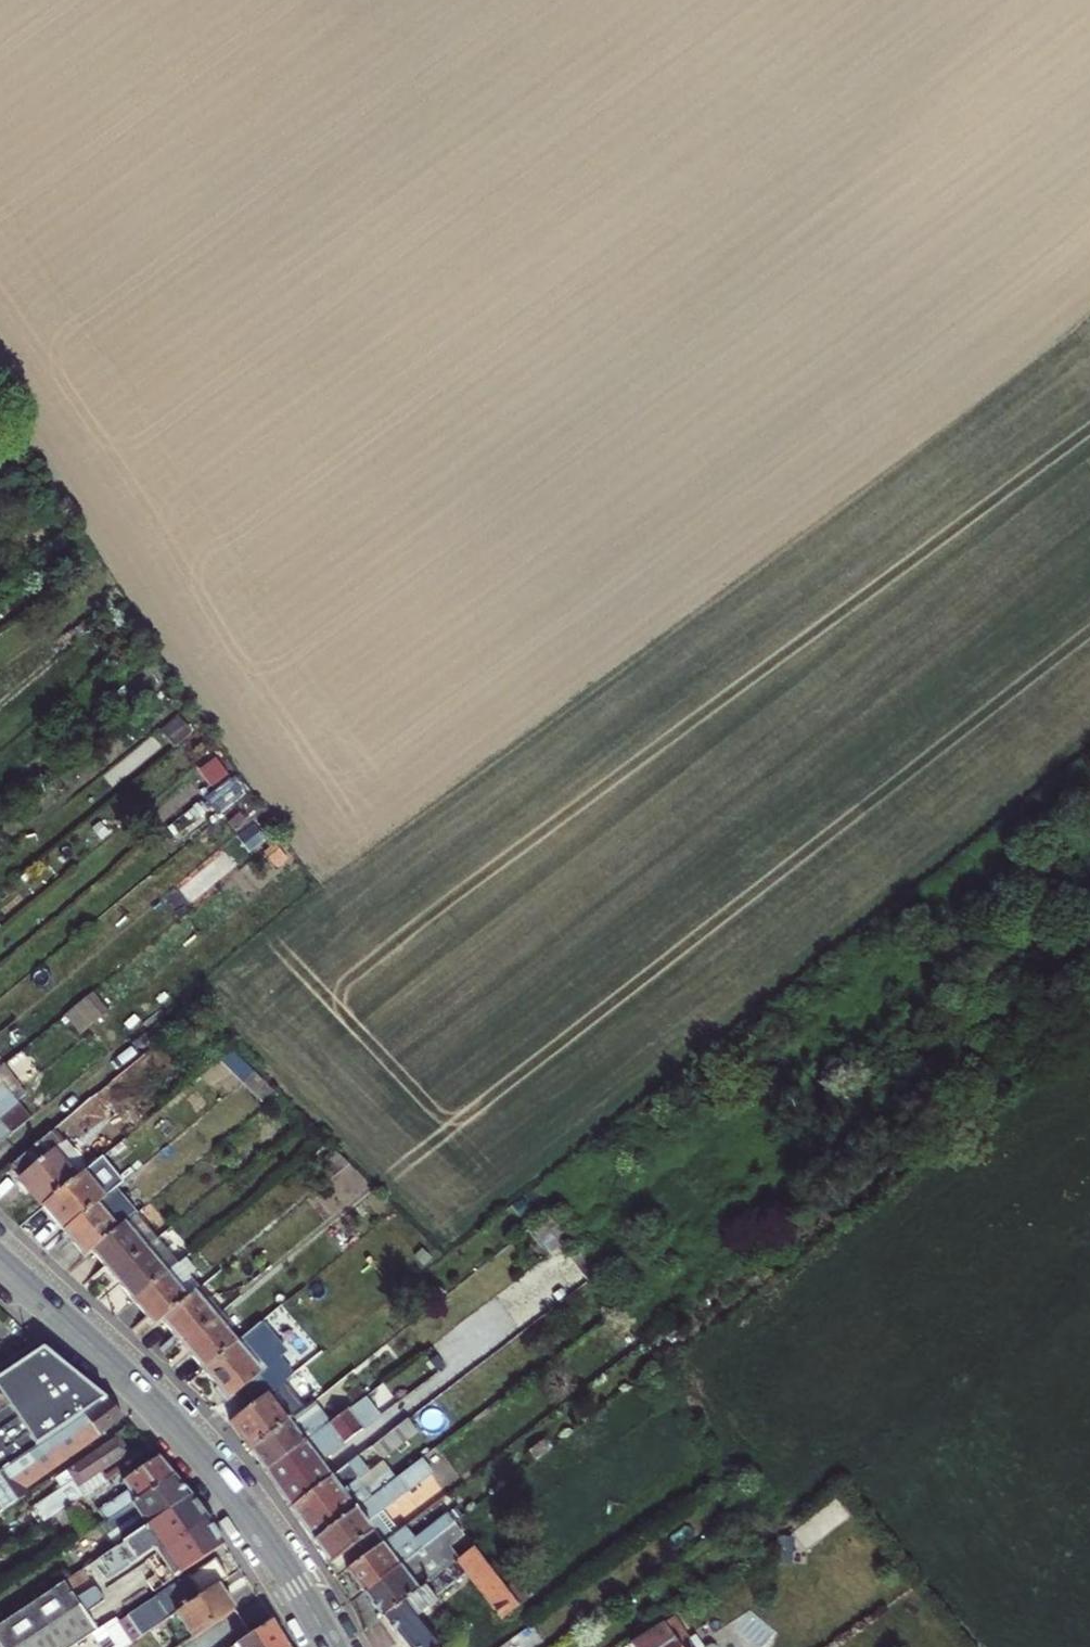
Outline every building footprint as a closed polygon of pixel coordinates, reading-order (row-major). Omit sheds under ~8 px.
[(16,1102),(23,1096),(0,1069),(0,1084),(16,1102)] [(29,1119),(0,1084),(0,1143),(29,1119)] [(28,1192),(43,1209),(76,1181),(55,1154),(62,1148),(50,1134),(12,1166),(23,1180),(20,1182),(28,1192)] [(84,1174),(62,1148),(55,1154),(76,1181),(84,1174)] [(121,1185),(101,1160),(84,1174),(104,1199),(121,1185)] [(53,1221),(63,1233),(96,1205),(104,1199),(84,1174),(76,1181),(43,1209),(53,1221)] [(86,1259),(92,1253),(118,1231),(96,1205),(63,1233),(74,1245),(86,1259)] [(105,1268),(113,1278),(145,1250),(125,1225),(118,1231),(92,1253),(105,1268)] [(121,1287),(132,1299),(164,1273),(145,1250),(113,1278),(121,1287)] [(132,1299),(135,1303),(166,1276),(164,1273),(132,1299)] [(154,1326),(160,1321),(185,1299),(166,1276),(135,1303),(144,1314),(154,1326)] [(170,1334),(180,1346),(214,1318),(193,1292),(185,1299),(160,1321),(170,1334)] [(214,1318),(180,1346),(191,1359),(202,1371),(235,1343),(214,1318)] [(234,1396),(245,1411),(281,1382),(289,1376),(276,1360),(259,1373),(235,1343),(202,1371),(215,1387),(219,1393),(215,1397),(222,1405),(234,1396)] [(49,1351),(45,1345),(0,1374),(0,1384),(49,1351)] [(8,1464),(37,1444),(60,1429),(105,1399),(90,1385),(77,1374),(49,1351),(0,1384),(0,1470),(8,1464)] [(242,1438),(250,1451),(288,1420),(303,1409),(298,1403),(281,1382),(245,1411),(230,1422),(242,1438)] [(298,1403),(303,1409),(313,1401),(308,1396),(298,1403)] [(37,1444),(8,1464),(0,1470),(0,1495),(8,1507),(28,1493),(23,1485),(123,1417),(113,1407),(105,1399),(60,1429),(37,1444)] [(258,1462),(265,1472),(340,1415),(331,1404),(296,1431),(288,1420),(250,1451),(258,1462)] [(275,1487),(289,1507),(329,1477),(317,1460),(330,1449),(323,1440),(334,1431),(341,1442),(363,1427),(348,1408),(340,1415),(265,1472),(275,1487)] [(406,1439),(397,1426),(373,1443),(383,1455),(406,1439)] [(73,1476),(46,1494),(59,1513),(66,1508),(82,1497),(85,1495),(78,1484),(129,1450),(123,1442),(118,1434),(67,1467),(73,1476)] [(386,1465),(388,1470),(395,1477),(421,1457),(413,1445),(386,1465)] [(312,1540),(395,1477),(388,1470),(366,1488),(359,1479),(369,1471),(358,1455),(329,1477),(289,1507),(299,1522),(312,1540)] [(432,1471),(421,1457),(395,1477),(406,1491),(432,1471)] [(84,1534),(100,1524),(172,1475),(165,1466),(158,1458),(122,1482),(128,1490),(93,1514),(82,1497),(66,1508),(84,1534)] [(172,1475),(100,1524),(115,1547),(190,1497),(181,1486),(172,1475)] [(336,1577),(346,1569),(381,1542),(364,1523),(406,1491),(395,1477),(312,1540),(325,1559),(330,1567),(336,1577)] [(190,1497),(115,1547),(100,1557),(105,1565),(119,1556),(123,1561),(144,1547),(156,1539),(162,1548),(202,1522),(208,1518),(198,1506),(190,1497)] [(411,1535),(403,1526),(400,1527),(417,1550),(434,1538),(449,1526),(440,1513),(411,1535)] [(143,1561),(160,1587),(218,1547),(210,1535),(202,1522),(162,1548),(143,1561)] [(355,1581),(363,1591),(417,1550),(400,1527),(381,1542),(346,1569),(355,1581)] [(372,1602),(383,1616),(436,1574),(427,1562),(443,1550),(434,1538),(417,1550),(363,1591),(372,1602)] [(519,1606),(474,1545),(436,1574),(383,1616),(405,1644),(408,1646),(440,1646),(416,1616),(438,1599),(434,1593),(465,1569),(469,1575),(475,1573),(494,1598),(490,1601),(503,1617),(519,1606)] [(216,1586),(226,1579),(219,1570),(212,1559),(118,1621),(115,1617),(97,1628),(94,1631),(105,1646),(125,1646),(174,1614),(216,1586)] [(4,1646),(15,1646),(77,1605),(80,1603),(100,1590),(96,1584),(92,1584),(75,1595),(71,1590),(89,1577),(83,1568),(0,1624),(0,1641),(4,1646)] [(216,1586),(174,1614),(191,1640),(233,1612),(224,1599),(216,1586)] [(15,1646),(69,1646),(94,1631),(97,1628),(89,1616),(108,1603),(100,1590),(80,1603),(15,1646)] [(667,1613),(627,1639),(632,1646),(689,1646),(667,1613)] [(273,1622),(235,1646),(287,1646),(279,1633),(273,1622)]
